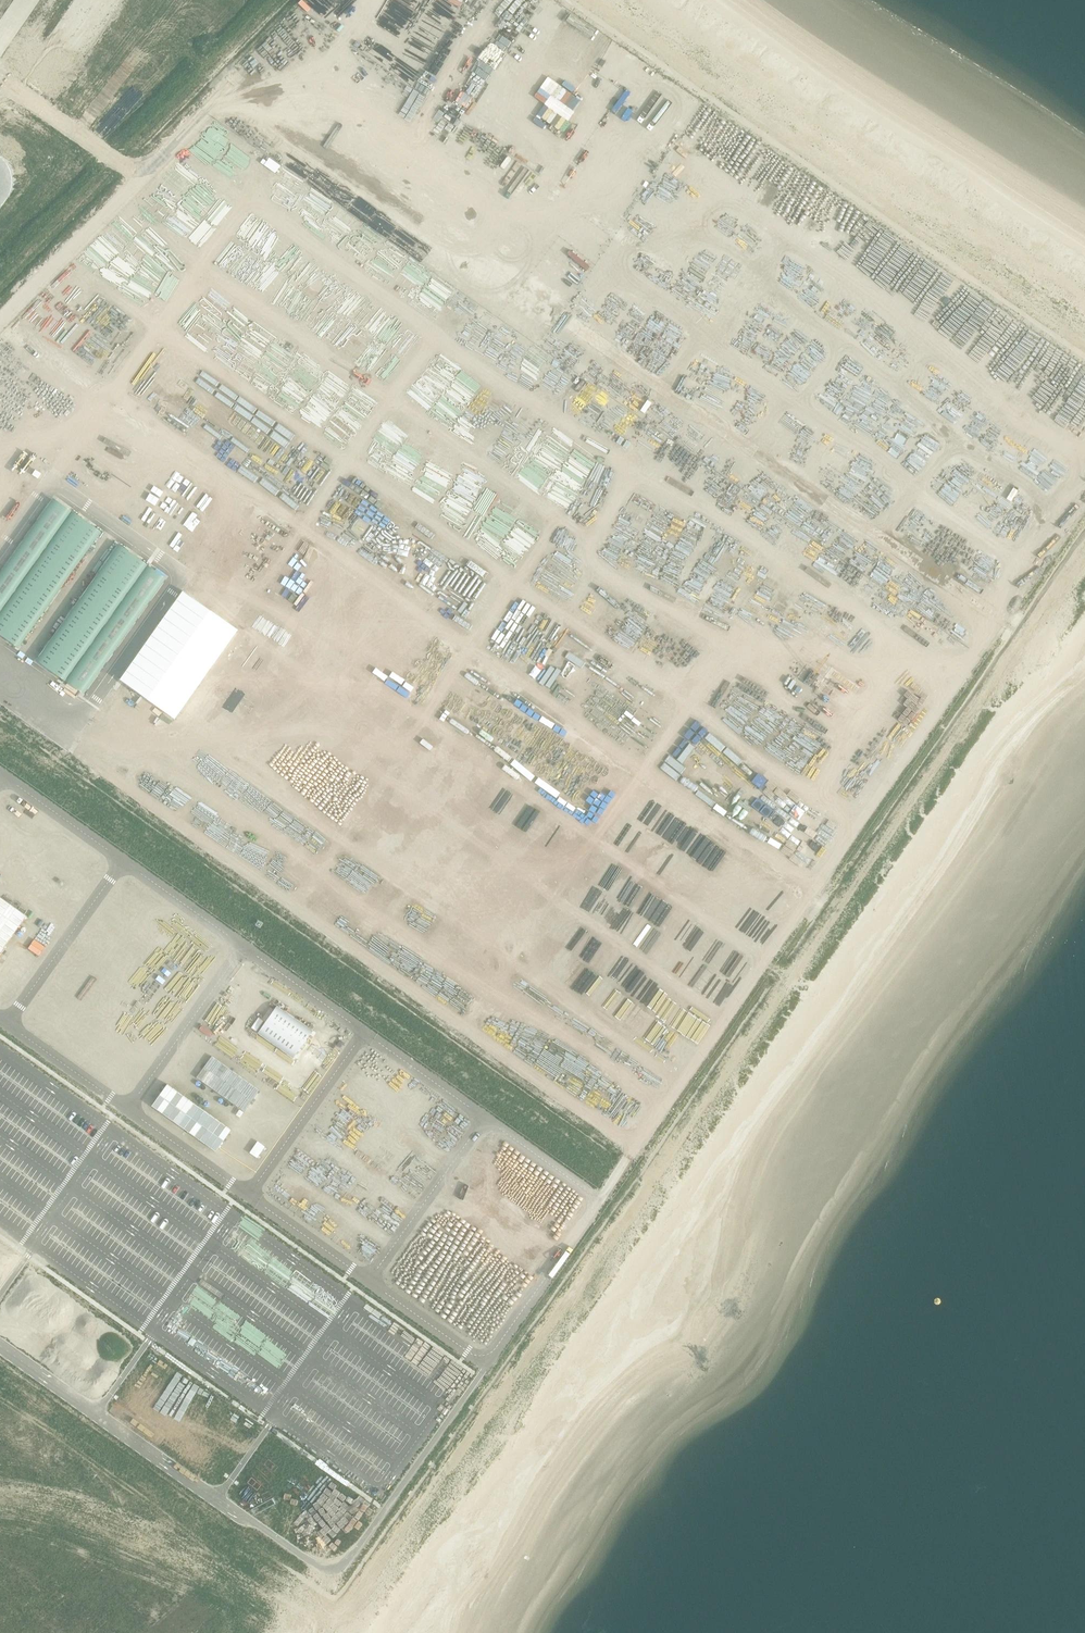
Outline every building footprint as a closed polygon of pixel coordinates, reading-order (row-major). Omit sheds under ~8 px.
[(0,612),(0,634),(18,647),(101,531),(72,511),(0,612)] [(119,544),(36,660),(64,680),(147,564),(119,544)] [(26,915),(0,896),(0,952),(26,915)]
